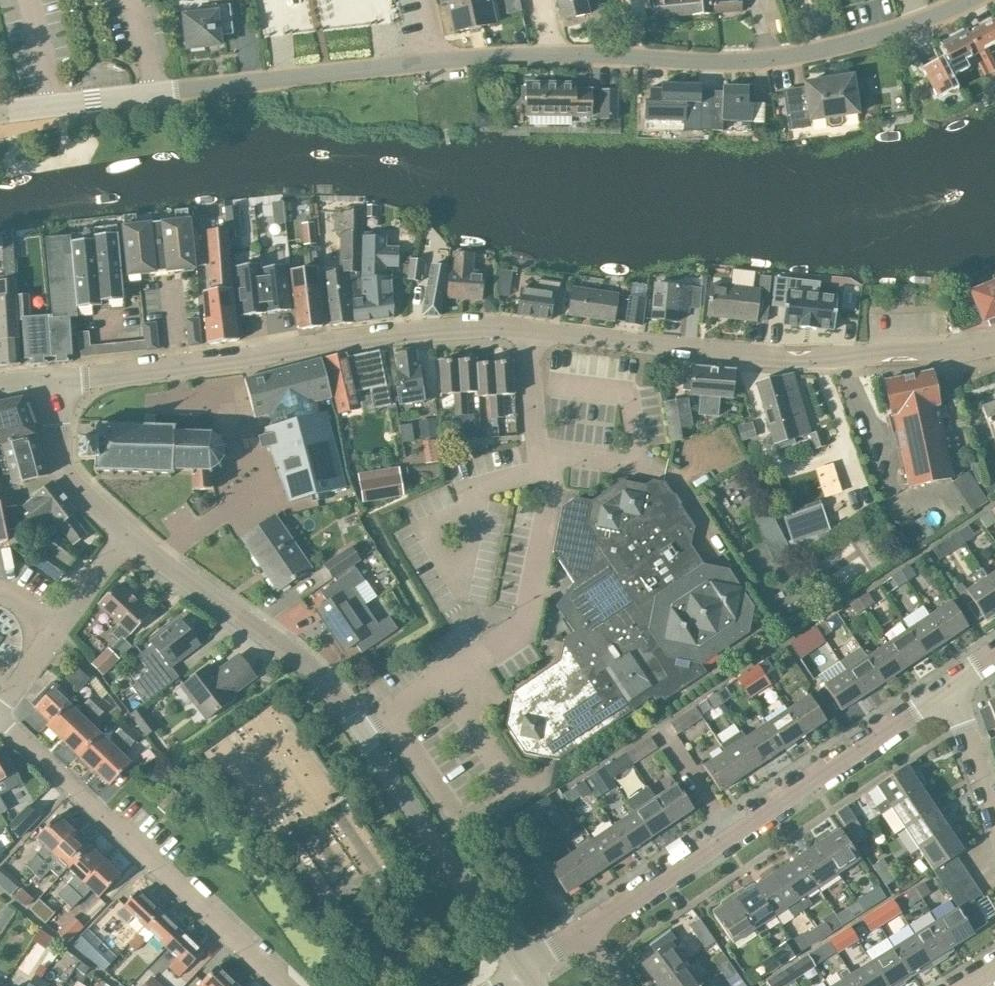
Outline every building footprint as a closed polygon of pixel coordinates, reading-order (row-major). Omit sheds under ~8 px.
[(442,3),(448,2),(454,32),(495,23),(490,0),(441,0),(442,3)] [(562,21),(588,15),(585,0),(557,0),(562,21)] [(712,0),(651,0),(652,17),(714,12),(712,0)] [(714,12),(741,11),(740,0),(712,0),(714,12)] [(184,16),(187,48),(220,44),(219,35),(233,34),(229,4),(199,8),(199,14),(184,16)] [(988,48),(994,44),(994,20),(970,33),(978,53),(988,75),(990,74),(994,81),(994,80),(994,63),(988,48)] [(978,53),(970,33),(969,34),(966,29),(953,36),(955,41),(943,47),(947,57),(944,59),(943,56),(922,67),(938,98),(959,88),(953,77),(969,68),(965,60),(978,53)] [(825,118),(826,120),(827,125),(831,128),(841,126),(844,122),(843,116),(858,113),(853,76),(835,78),(835,77),(825,78),(826,80),(805,83),(806,89),(786,91),(789,117),(809,114),(810,120),(825,118)] [(527,83),(527,87),(522,87),(521,101),(527,101),(526,115),(590,115),(591,89),(575,89),(575,83),(527,83)] [(645,119),(645,120),(684,121),(683,129),(700,130),(711,130),(712,92),(701,92),(701,90),(701,85),(662,83),(662,88),(650,88),(650,101),(646,101),(645,119)] [(712,92),(711,130),(721,131),(722,121),(723,121),(752,122),(753,104),(748,104),(749,86),(723,85),(723,91),(723,93),(712,92)] [(602,90),(602,120),(617,120),(617,90),(602,90)] [(377,206),(367,206),(366,218),(377,218),(377,206)] [(343,210),(343,232),(340,232),(339,270),(323,273),(330,326),(353,323),(351,299),(362,298),(361,277),(362,237),(364,237),(364,231),(364,211),(343,210)] [(285,213),(274,214),(275,225),(286,224),(285,213)] [(228,218),(230,238),(241,237),(239,217),(228,218)] [(190,219),(124,226),(122,226),(128,276),(166,272),(195,269),(190,219)] [(313,244),(311,223),(303,224),(305,244),(313,244)] [(76,308),(107,305),(107,301),(123,300),(117,226),(84,229),(85,232),(70,234),(76,308)] [(203,292),(207,344),(240,340),(233,290),(232,290),(227,229),(207,230),(212,291),(203,292)] [(372,232),(364,231),(364,237),(362,237),(361,277),(362,298),(369,297),(370,321),(393,318),(391,276),(384,276),(385,266),(397,266),(398,248),(386,248),(386,238),(372,237),(372,232)] [(49,321),(51,363),(72,362),(69,318),(77,318),(70,236),(45,238),(52,317),(49,317),(49,321)] [(14,281),(16,280),(13,246),(2,247),(4,276),(0,276),(0,367),(19,365),(14,281)] [(481,300),(483,272),(472,271),(473,254),(454,253),(452,270),(450,270),(448,298),(481,300)] [(410,258),(407,279),(422,282),(425,261),(410,258)] [(261,269),(262,269),(261,264),(236,267),(241,316),(266,313),(261,269)] [(428,280),(422,316),(440,316),(446,280),(448,268),(432,265),(428,280)] [(286,266),(262,269),(261,269),(266,313),(291,310),(286,266)] [(316,269),(293,272),(299,330),(323,327),(316,269)] [(759,290),(758,289),(711,284),(707,316),(756,321),(756,319),(767,321),(771,277),(760,276),(759,290)] [(538,279),(536,291),(521,289),(518,315),(551,320),(554,294),(559,295),(561,283),(538,279)] [(775,279),(773,306),(784,307),(784,313),(783,325),(800,327),(800,329),(815,330),(816,329),(834,331),(837,297),(817,295),(787,293),(788,280),(775,279)] [(498,281),(497,292),(506,294),(508,282),(498,281)] [(972,292),(983,321),(987,319),(990,326),(994,324),(994,283),(972,292)] [(689,308),(689,305),(691,288),(654,284),(651,319),(677,322),(678,311),(689,312),(689,308)] [(614,321),(618,295),(573,288),(569,314),(614,321)] [(689,305),(689,308),(700,309),(700,306),(702,288),(691,288),(689,305)] [(16,296),(18,320),(31,320),(29,295),(16,296)] [(369,297),(362,298),(351,299),(353,323),(370,321),(369,297)] [(626,323),(642,325),(646,299),(630,297),(626,323)] [(485,310),(496,311),(497,299),(486,298),(485,310)] [(201,344),(198,318),(186,319),(189,345),(201,344)] [(22,322),(25,365),(36,364),(38,366),(38,367),(46,366),(48,364),(51,363),(49,321),(22,322)] [(143,324),(144,340),(145,350),(158,349),(155,323),(143,324)] [(79,333),(78,333),(78,334),(80,356),(80,357),(81,357),(81,356),(94,355),(95,355),(96,355),(96,354),(95,354),(94,347),(95,347),(95,346),(93,346),(94,346),(88,347),(87,333),(87,332),(86,332),(86,333),(79,333)] [(145,350),(144,340),(143,341),(128,343),(128,342),(127,342),(127,343),(113,344),(112,344),(112,345),(113,352),(112,352),(113,353),(114,353),(128,351),(128,352),(129,352),(129,351),(144,350),(145,350)] [(391,406),(386,385),(379,349),(347,356),(346,352),(327,357),(339,413),(363,407),(359,391),(369,389),(374,410),(391,406)] [(397,355),(399,371),(401,387),(397,388),(399,403),(424,399),(419,368),(416,352),(397,355)] [(272,455),(289,502),(347,487),(327,411),(321,413),(317,402),(331,398),(330,396),(321,358),(244,379),(255,418),(268,414),(272,426),(265,428),(267,434),(258,436),(262,448),(270,446),(272,455)] [(468,416),(467,392),(477,391),(477,363),(477,358),(458,359),(461,416),(468,416)] [(455,416),(461,416),(458,359),(439,360),(441,393),(453,393),(455,416)] [(504,418),(503,395),(515,394),(513,361),(495,362),(498,418),(504,418)] [(491,419),(498,418),(495,362),(477,363),(477,391),(478,396),(489,395),(491,419)] [(734,370),(694,365),(693,377),(685,376),(683,389),(692,389),(691,394),(701,395),(699,413),(717,415),(719,396),(731,398),(734,370)] [(917,428),(942,423),(938,406),(939,406),(931,370),(884,381),(892,414),(889,414),(893,433),(897,432),(905,467),(923,463),(917,436),(919,436),(917,428)] [(785,375),(758,383),(775,443),(778,442),(779,442),(780,448),(795,443),(794,437),(809,433),(809,432),(792,375),(791,373),(785,375)] [(1,446),(37,436),(23,398),(0,403),(0,446),(1,446)] [(663,402),(669,441),(681,440),(680,429),(693,426),(688,398),(663,402)] [(975,426),(981,442),(993,438),(994,437),(994,402),(982,407),(987,422),(975,426)] [(155,424),(155,423),(155,414),(145,414),(144,424),(155,424)] [(435,419),(419,421),(422,439),(438,437),(435,419)] [(158,423),(155,423),(155,424),(144,424),(144,422),(142,422),(142,424),(130,424),(130,422),(127,422),(127,423),(116,423),(116,422),(113,421),(113,423),(96,423),(96,438),(100,439),(99,460),(94,460),(94,471),(96,471),(96,474),(99,474),(99,472),(111,472),(111,474),(113,474),(113,472),(125,472),(125,475),(128,475),(128,473),(140,473),(140,475),(142,475),(142,473),(154,473),(154,476),(156,476),(156,474),(168,474),(168,477),(171,477),(171,474),(174,474),(174,470),(191,470),(191,489),(192,489),(192,492),(194,492),(194,489),(213,489),(214,490),(216,487),(213,487),(213,469),(218,466),(220,468),(222,466),(219,464),(224,457),(226,459),(226,456),(224,456),(224,447),(227,447),(227,445),(223,445),(220,439),(222,437),(221,436),(219,437),(212,433),(212,429),(210,429),(210,432),(196,432),(196,428),(194,428),(194,431),(175,431),(175,425),(173,425),(173,424),(170,423),(170,425),(158,425),(158,423)] [(738,427),(742,441),(756,437),(752,423),(738,427)] [(954,478),(942,423),(917,428),(919,436),(917,436),(923,463),(905,467),(909,487),(954,478)] [(820,428),(809,432),(811,438),(814,446),(824,442),(820,428)] [(9,475),(11,485),(47,475),(37,436),(1,446),(4,456),(0,457),(0,461),(4,476),(9,475)] [(100,439),(96,438),(96,439),(78,439),(77,460),(94,460),(99,460),(100,439)] [(436,440),(423,442),(426,464),(439,462),(436,440)] [(979,462),(970,466),(977,485),(986,481),(979,462)] [(968,515),(988,502),(967,472),(948,485),(968,515)] [(403,495),(400,475),(360,482),(363,501),(403,495)] [(706,673),(701,664),(749,632),(754,607),(728,569),(704,564),(691,544),(694,526),(680,505),(681,502),(675,494),(673,493),(665,482),(653,480),(645,484),(622,480),(592,500),(577,497),(562,507),(554,548),(558,554),(558,557),(564,566),(567,567),(575,579),(567,622),(574,631),(564,638),(560,660),(512,691),(506,724),(525,753),(558,759),(587,740),(584,735),(602,723),(605,728),(653,696),(656,701),(661,697),(664,701),(706,673)] [(35,495),(36,496),(22,507),(37,526),(51,515),(58,525),(73,546),(88,534),(73,514),(76,511),(53,481),(35,495)] [(8,540),(0,501),(0,542),(8,540)] [(9,531),(20,529),(17,505),(6,507),(9,531)] [(795,545),(829,534),(820,506),(786,518),(795,545)] [(765,509),(759,512),(754,515),(753,520),(773,559),(778,561),(789,556),(791,550),(771,511),(765,509)] [(309,569),(275,516),(243,537),(278,590),(309,569)] [(898,526),(912,546),(925,537),(912,517),(898,526)] [(958,532),(965,542),(974,536),(967,526),(958,532)] [(956,548),(965,542),(958,532),(949,538),(956,548)] [(36,565),(58,580),(79,552),(58,536),(36,565)] [(333,579),(361,561),(351,546),(323,564),(333,579)] [(909,564),(900,570),(907,581),(916,575),(909,564)] [(327,601),(316,609),(331,630),(366,606),(377,598),(365,581),(356,568),(321,592),(327,601)] [(977,584),(966,591),(964,588),(959,592),(967,605),(977,620),(983,616),(986,621),(994,615),(994,587),(988,576),(987,577),(982,569),(971,576),(977,584)] [(907,581),(900,570),(891,576),(898,587),(907,581)] [(120,625),(112,633),(119,640),(127,631),(130,634),(149,613),(118,584),(98,604),(120,625)] [(858,598),(865,609),(874,603),(867,592),(858,598)] [(856,614),(865,609),(858,598),(849,604),(856,614)] [(930,615),(947,640),(968,626),(951,601),(930,615)] [(366,606),(331,630),(346,651),(356,644),(362,653),(398,629),(389,616),(378,623),(366,606)] [(909,629),(926,654),(947,640),(930,615),(909,629)] [(151,643),(153,645),(138,656),(149,671),(130,685),(144,704),(179,677),(171,666),(199,644),(180,620),(151,643)] [(816,626),(823,637),(832,631),(825,620),(816,626)] [(816,626),(807,632),(816,645),(824,639),(823,637),(816,626)] [(905,668),(926,654),(909,629),(888,643),(905,668)] [(884,682),(905,668),(888,643),(867,657),(884,682)] [(845,671),(862,696),(884,682),(867,657),(866,657),(860,647),(839,661),(838,661),(845,671)] [(102,675),(118,659),(108,649),(92,664),(102,675)] [(208,665),(182,685),(207,719),(234,698),(231,694),(256,676),(240,654),(215,673),(208,665)] [(757,665),(764,676),(774,669),(767,659),(757,665)] [(757,665),(737,678),(744,689),(758,680),(764,676),(757,665)] [(90,679),(76,666),(65,678),(79,691),(90,679)] [(845,671),(824,685),(833,699),(841,711),(862,697),(862,696),(845,671)] [(56,685),(52,682),(40,695),(44,698),(34,708),(49,723),(68,703),(70,705),(74,700),(57,684),(56,685)] [(824,685),(819,688),(828,702),(833,699),(824,685)] [(716,693),(723,703),(732,697),(725,687),(716,693)] [(85,718),(91,711),(91,710),(103,698),(96,691),(77,712),(70,705),(68,703),(49,723),(46,726),(62,741),(84,718),(85,718)] [(714,709),(723,703),(716,693),(707,698),(714,709)] [(788,709),(805,735),(826,720),(809,695),(788,709)] [(110,705),(103,698),(91,710),(91,711),(98,718),(110,705)] [(695,706),(670,722),(678,734),(703,717),(695,706)] [(157,729),(142,709),(131,717),(147,737),(157,729)] [(783,749),(805,735),(788,709),(766,724),(783,749)] [(991,709),(979,712),(987,732),(994,730),(994,721),(991,709)] [(85,718),(84,718),(62,741),(77,755),(99,732),(85,718)] [(115,734),(122,740),(134,728),(128,721),(115,734)] [(763,763),(783,749),(766,724),(746,737),(763,763)] [(131,763),(123,755),(141,735),(134,728),(122,740),(115,747),(115,748),(93,770),(110,786),(131,763)] [(115,747),(99,732),(77,755),(93,770),(115,748),(115,747)] [(625,753),(632,764),(658,747),(650,736),(625,753)] [(742,776),(763,763),(746,737),(725,751),(742,776)] [(720,791),(742,776),(725,751),(703,765),(720,791)] [(0,758),(0,781),(6,778),(9,784),(20,778),(6,753),(5,754),(6,755),(0,758)] [(624,770),(632,764),(625,753),(616,758),(624,770)] [(886,799),(876,806),(881,814),(891,807),(921,787),(926,783),(919,773),(915,772),(912,774),(907,766),(906,765),(876,785),(877,786),(886,799)] [(149,780),(155,786),(160,780),(154,774),(149,780)] [(590,792),(598,787),(598,786),(591,776),(582,782),(590,792)] [(581,797),(590,792),(582,782),(574,787),(581,797)] [(655,798),(672,823),(694,809),(677,783),(655,798)] [(651,837),(672,823),(655,798),(647,786),(627,800),(634,811),(651,837)] [(921,787),(891,807),(905,828),(935,808),(921,787)] [(166,813),(182,796),(174,789),(158,806),(166,813)] [(537,802),(544,813),(554,806),(547,796),(537,802)] [(535,819),(544,813),(537,802),(528,808),(535,819)] [(40,816),(28,805),(8,826),(19,837),(20,838),(40,816)] [(844,824),(851,834),(861,827),(847,805),(836,812),(844,824)] [(935,808),(905,828),(919,849),(949,829),(935,808)] [(630,851),(651,837),(634,811),(613,826),(630,851)] [(26,866),(33,873),(74,830),(58,815),(36,837),(45,846),(36,855),(37,856),(26,866)] [(609,865),(630,851),(613,826),(592,839),(609,865)] [(861,827),(851,834),(858,844),(868,837),(861,827)] [(819,843),(838,873),(860,859),(840,829),(819,843)] [(949,829),(919,849),(933,871),(934,870),(957,855),(964,851),(949,829)] [(59,878),(68,867),(89,845),(74,830),(33,873),(41,881),(51,869),(59,878)] [(589,878),(609,865),(592,839),(571,853),(589,878)] [(819,843),(798,857),(817,887),(838,873),(819,843)] [(58,895),(65,902),(105,860),(89,845),(68,867),(76,874),(67,884),(68,885),(58,895)] [(567,893),(589,878),(571,853),(553,866),(543,851),(529,861),(549,891),(560,883),(567,893)] [(957,855),(934,870),(941,880),(963,865),(957,855)] [(798,857),(776,871),(796,901),(803,911),(812,905),(805,895),(817,887),(798,857)] [(879,876),(890,869),(883,858),(872,865),(879,876)] [(83,900),(92,890),(99,897),(121,875),(105,860),(65,902),(72,909),(82,899),(83,900)] [(963,865),(941,880),(947,890),(970,875),(963,865)] [(896,879),(890,869),(879,876),(885,885),(896,879)] [(776,871),(755,885),(775,915),(787,907),(794,917),(803,911),(796,901),(776,871)] [(970,875),(947,890),(953,899),(976,884),(970,875)] [(16,879),(6,891),(12,895),(22,884),(16,879)] [(915,887),(922,898),(931,892),(924,881),(915,887)] [(976,884),(953,899),(959,907),(960,909),(974,900),(983,894),(976,884)] [(741,887),(731,894),(754,929),(762,940),(769,934),(762,924),(775,915),(755,885),(747,891),(745,888),(741,887)] [(14,897),(26,907),(35,896),(25,886),(14,897)] [(912,904),(922,898),(915,887),(905,893),(912,904)] [(127,924),(134,917),(145,927),(160,911),(138,891),(116,914),(127,924)] [(733,944),(754,929),(731,894),(721,901),(720,905),(722,908),(713,914),(733,944)] [(856,901),(863,912),(874,905),(867,894),(856,901)] [(959,907),(936,921),(953,947),(974,933),(973,931),(988,922),(974,900),(960,909),(959,907)] [(853,918),(863,912),(856,901),(846,907),(853,918)] [(881,908),(873,913),(879,924),(888,919),(881,908)] [(50,909),(41,918),(46,922),(54,913),(50,909)] [(181,931),(160,911),(145,927),(166,947),(181,931)] [(870,930),(879,924),(873,913),(862,920),(870,930)] [(71,917),(58,931),(69,942),(83,928),(71,917)] [(715,941),(700,918),(689,926),(705,949),(715,941)] [(814,928),(821,940),(833,932),(825,921),(814,928)] [(936,921),(915,934),(934,965),(947,957),(948,955),(945,951),(953,947),(936,921)] [(811,946),(821,940),(814,928),(804,935),(811,946)] [(656,953),(641,963),(656,984),(686,963),(672,944),(677,940),(670,930),(650,945),(656,953)] [(179,977),(188,967),(203,952),(181,931),(166,947),(178,958),(169,967),(179,977)] [(85,934),(74,946),(105,970),(112,962),(96,946),(97,945),(85,934)] [(137,934),(128,944),(136,952),(145,942),(137,934)] [(915,934),(894,947),(910,973),(917,969),(919,972),(922,973),(934,965),(915,934)] [(839,935),(830,941),(836,952),(846,946),(839,935)] [(773,955),(771,956),(778,966),(789,959),(801,953),(791,938),(771,952),(773,955)] [(827,957),(836,952),(830,941),(820,947),(827,957)] [(872,961),(888,985),(901,985),(904,984),(905,981),(903,978),(910,973),(894,947),(872,961)] [(720,970),(730,962),(722,952),(712,959),(720,970)] [(769,973),(778,966),(771,956),(762,962),(769,973)] [(90,968),(81,960),(74,969),(83,977),(90,968)] [(851,974),(858,985),(888,985),(872,961),(851,974)] [(737,972),(730,962),(720,970),(726,979),(737,972)] [(797,962),(787,969),(794,979),(803,973),(797,963),(797,962)] [(656,984),(658,985),(697,985),(701,983),(686,963),(656,984)] [(217,965),(202,981),(198,985),(238,985),(217,965)] [(766,981),(769,985),(783,985),(785,985),(794,979),(787,969),(778,974),(766,981)] [(832,985),(858,985),(851,974),(847,969),(839,974),(843,979),(832,985)] [(42,979),(35,975),(28,985),(38,985),(42,979)]
